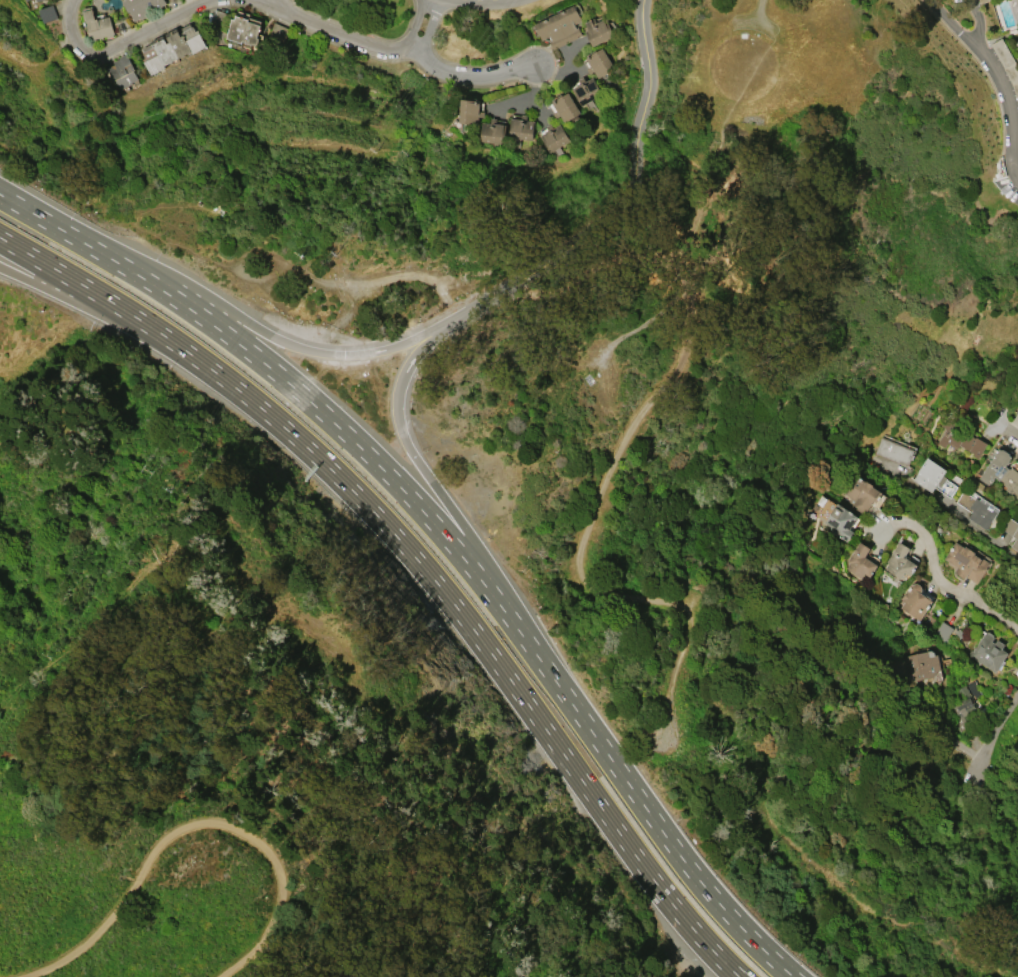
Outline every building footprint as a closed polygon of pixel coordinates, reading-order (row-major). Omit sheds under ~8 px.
[(124,2),(128,0),(166,0),(168,3),(136,21),(131,12),(130,12),(124,2)] [(52,4),(57,18),(44,23),(39,9),(52,4)] [(533,25),(573,5),(581,20),(573,24),(575,28),(577,27),(581,35),(553,49),(549,41),(551,40),(549,36),(541,40),(533,25)] [(82,11),(92,9),(95,19),(98,18),(98,19),(109,16),(114,34),(113,34),(113,36),(106,38),(106,36),(102,37),(103,39),(99,40),(98,38),(94,39),(92,34),(88,35),(82,11)] [(241,43),(225,38),(232,19),(234,19),(235,15),(248,19),(248,21),(261,25),(257,37),(259,38),(256,46),(241,41),(241,43)] [(613,35),(592,46),(583,27),(586,26),(584,22),(593,18),(596,22),(603,19),(604,20),(606,20),(613,35)] [(165,67),(150,75),(142,59),(145,58),(142,52),(153,47),(152,44),(164,38),(167,43),(169,42),(166,37),(178,31),(180,36),(183,35),(182,32),(193,26),(195,31),(198,30),(206,46),(192,54),(190,51),(163,65),(165,67)] [(1011,38),(1017,35),(1017,54),(1011,53),(1013,49),(1013,47),(1008,44),(1011,38)] [(601,47),(614,68),(597,78),(593,71),(589,74),(585,69),(590,66),(585,58),(586,57),(585,55),(593,50),(594,52),(601,47)] [(106,68),(114,64),(113,62),(119,58),(118,57),(126,53),(135,70),(134,71),(138,79),(132,82),(132,83),(120,90),(115,80),(113,81),(106,68)] [(602,94),(581,106),(571,89),(580,84),(577,80),(582,77),(585,81),(591,77),(602,94)] [(568,92),(580,113),(577,115),(578,117),(572,121),(571,119),(564,123),(559,116),(555,118),(552,113),(556,111),(551,102),(552,101),(551,100),(560,94),(561,96),(568,92)] [(459,123),(461,99),(480,101),(479,111),(484,111),(483,117),(478,117),(478,124),(459,123)] [(532,140),(508,138),(510,118),(520,119),(521,115),(526,115),(526,120),(534,121),(532,140)] [(503,144),(479,141),(481,122),(489,123),(490,118),(496,118),(495,124),(505,125),(503,144)] [(569,141),(548,153),(538,136),(547,131),(545,126),(550,123),(553,128),(559,124),(569,141)] [(936,444),(944,428),(940,426),(944,418),(951,422),(950,424),(975,438),(975,437),(986,443),(977,459),(972,456),(973,453),(958,445),(956,448),(946,443),(943,448),(936,444)] [(880,436),(913,449),(907,464),(899,461),(898,463),(873,453),(880,436)] [(1011,467),(1017,473),(1017,495),(1015,499),(1004,489),(1006,487),(995,478),(995,479),(994,478),(990,484),(989,483),(988,485),(978,478),(998,448),(1000,450),(1001,448),(1002,449),(1009,453),(1009,454),(1009,455),(1011,457),(1008,461),(1009,461),(1007,464),(1007,463),(1005,466),(1009,469),(1011,467)] [(927,457),(946,470),(942,475),(946,477),(939,487),(936,485),(930,493),(911,480),(927,457)] [(843,493),(854,475),(865,481),(865,480),(872,485),(872,486),(882,492),(875,503),(872,501),(865,513),(864,512),(862,514),(859,512),(860,510),(855,507),(856,504),(853,502),(852,503),(848,500),(850,497),(843,493)] [(997,512),(986,530),(967,517),(972,510),(969,507),(975,497),(997,512)] [(837,503),(857,517),(849,529),(853,532),(847,542),(831,531),(833,529),(824,522),(837,503)] [(1009,517),(1017,523),(1017,525),(1017,526),(1017,527),(1017,551),(1010,546),(1016,539),(1001,528),(1009,517)] [(846,561),(860,541),(870,548),(865,556),(878,565),(870,577),(864,573),(861,578),(845,568),(848,563),(846,561)] [(886,561),(899,541),(909,548),(905,555),(906,557),(917,565),(910,576),(904,572),(900,578),(885,568),(888,563),(886,561)] [(943,558),(954,541),(964,547),(965,546),(975,552),(974,554),(981,559),(982,557),(989,562),(986,568),(976,584),(965,577),(964,579),(953,572),(956,569),(946,562),(947,561),(943,558)] [(911,585),(912,584),(914,583),(916,583),(918,583),(920,585),(921,587),(921,589),(921,591),(920,592),(932,601),(919,620),(900,607),(904,601),(901,600),(902,599),(901,598),(905,591),(906,592),(911,585)] [(934,636),(946,642),(952,627),(940,622),(934,636)] [(994,673),(979,663),(978,665),(975,663),(976,661),(969,657),(972,651),(971,650),(973,647),(975,648),(977,644),(976,643),(979,638),(980,639),(985,631),(986,632),(988,631),(992,634),(993,636),(994,637),(991,641),(994,643),(996,639),(1004,644),(1001,649),(1007,653),(1003,661),(1005,662),(1002,666),(1000,665),(994,673)] [(934,652),(934,655),(937,654),(940,670),(937,670),(932,677),(909,681),(904,655),(927,651),(931,650),(934,652)] [(964,684),(970,695),(968,697),(975,707),(967,712),(967,713),(965,715),(967,718),(964,720),(967,726),(959,731),(948,712),(953,709),(951,706),(963,698),(957,689),(964,684)]
